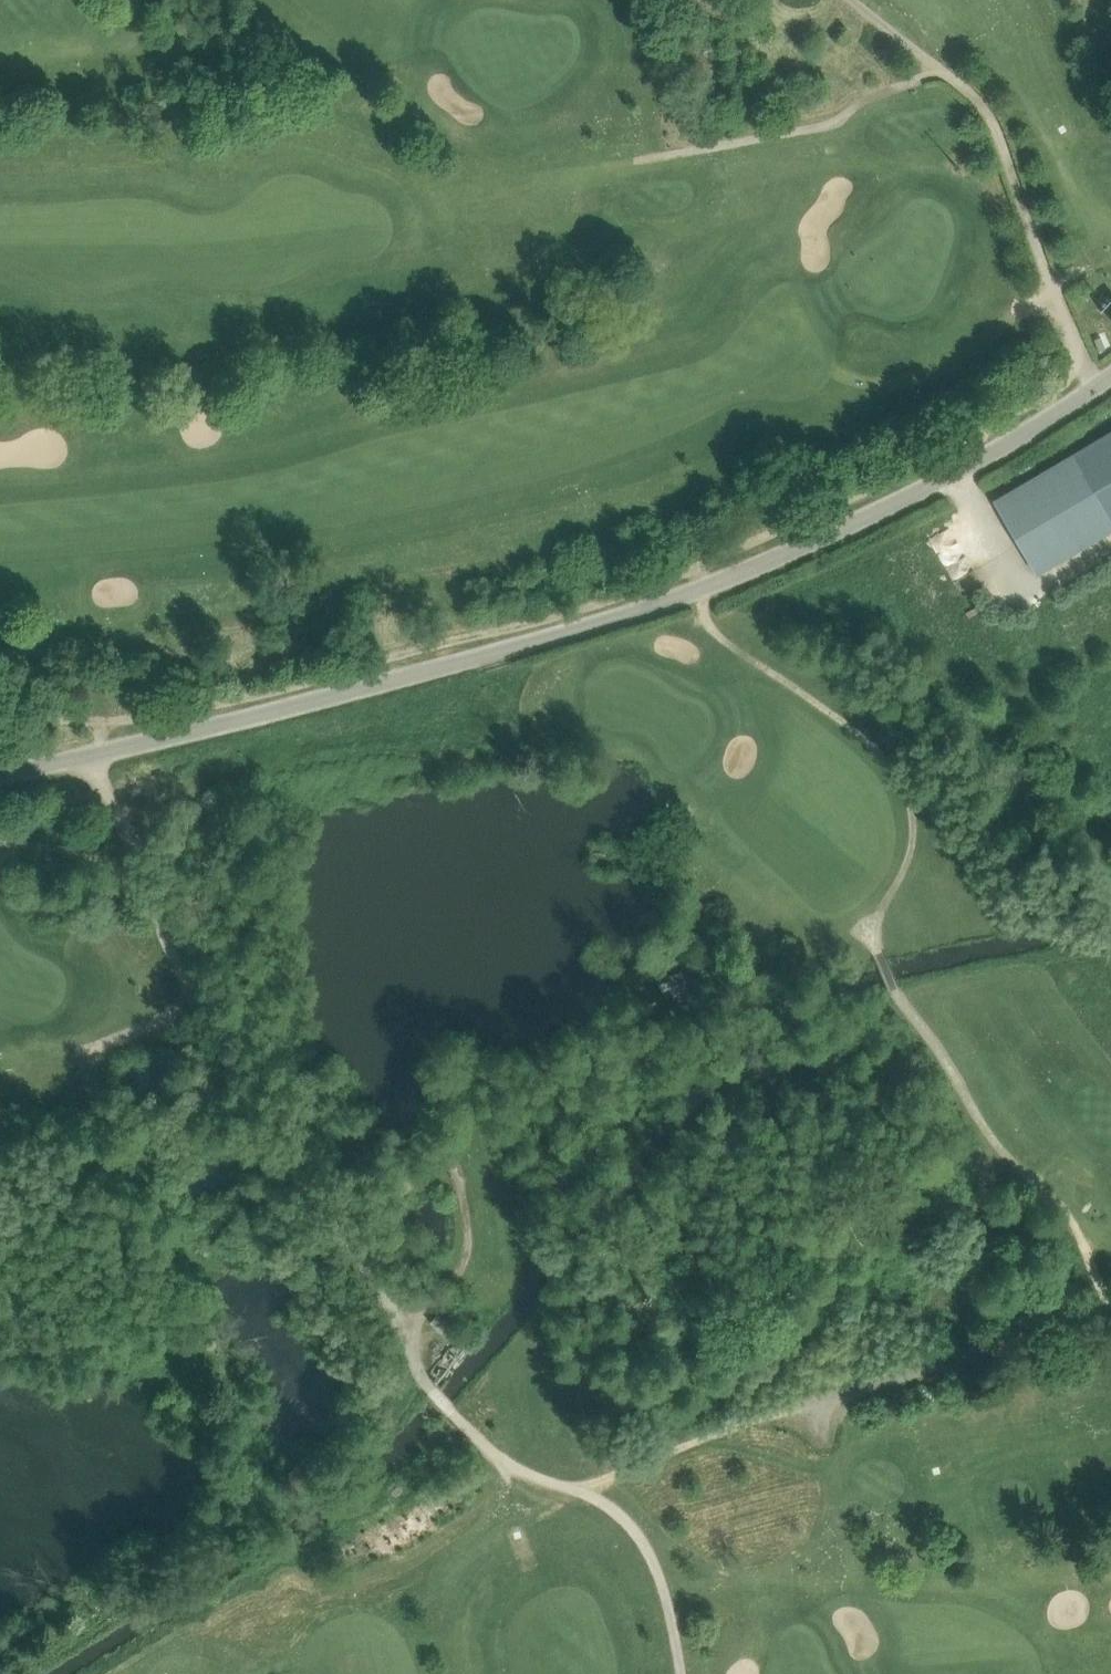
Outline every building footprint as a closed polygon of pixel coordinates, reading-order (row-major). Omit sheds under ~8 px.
[(1106,349),(1101,337),(1094,340),(1099,352),(1106,349)] [(996,503),(1036,571),(1110,527),(1110,435),(996,503)]
